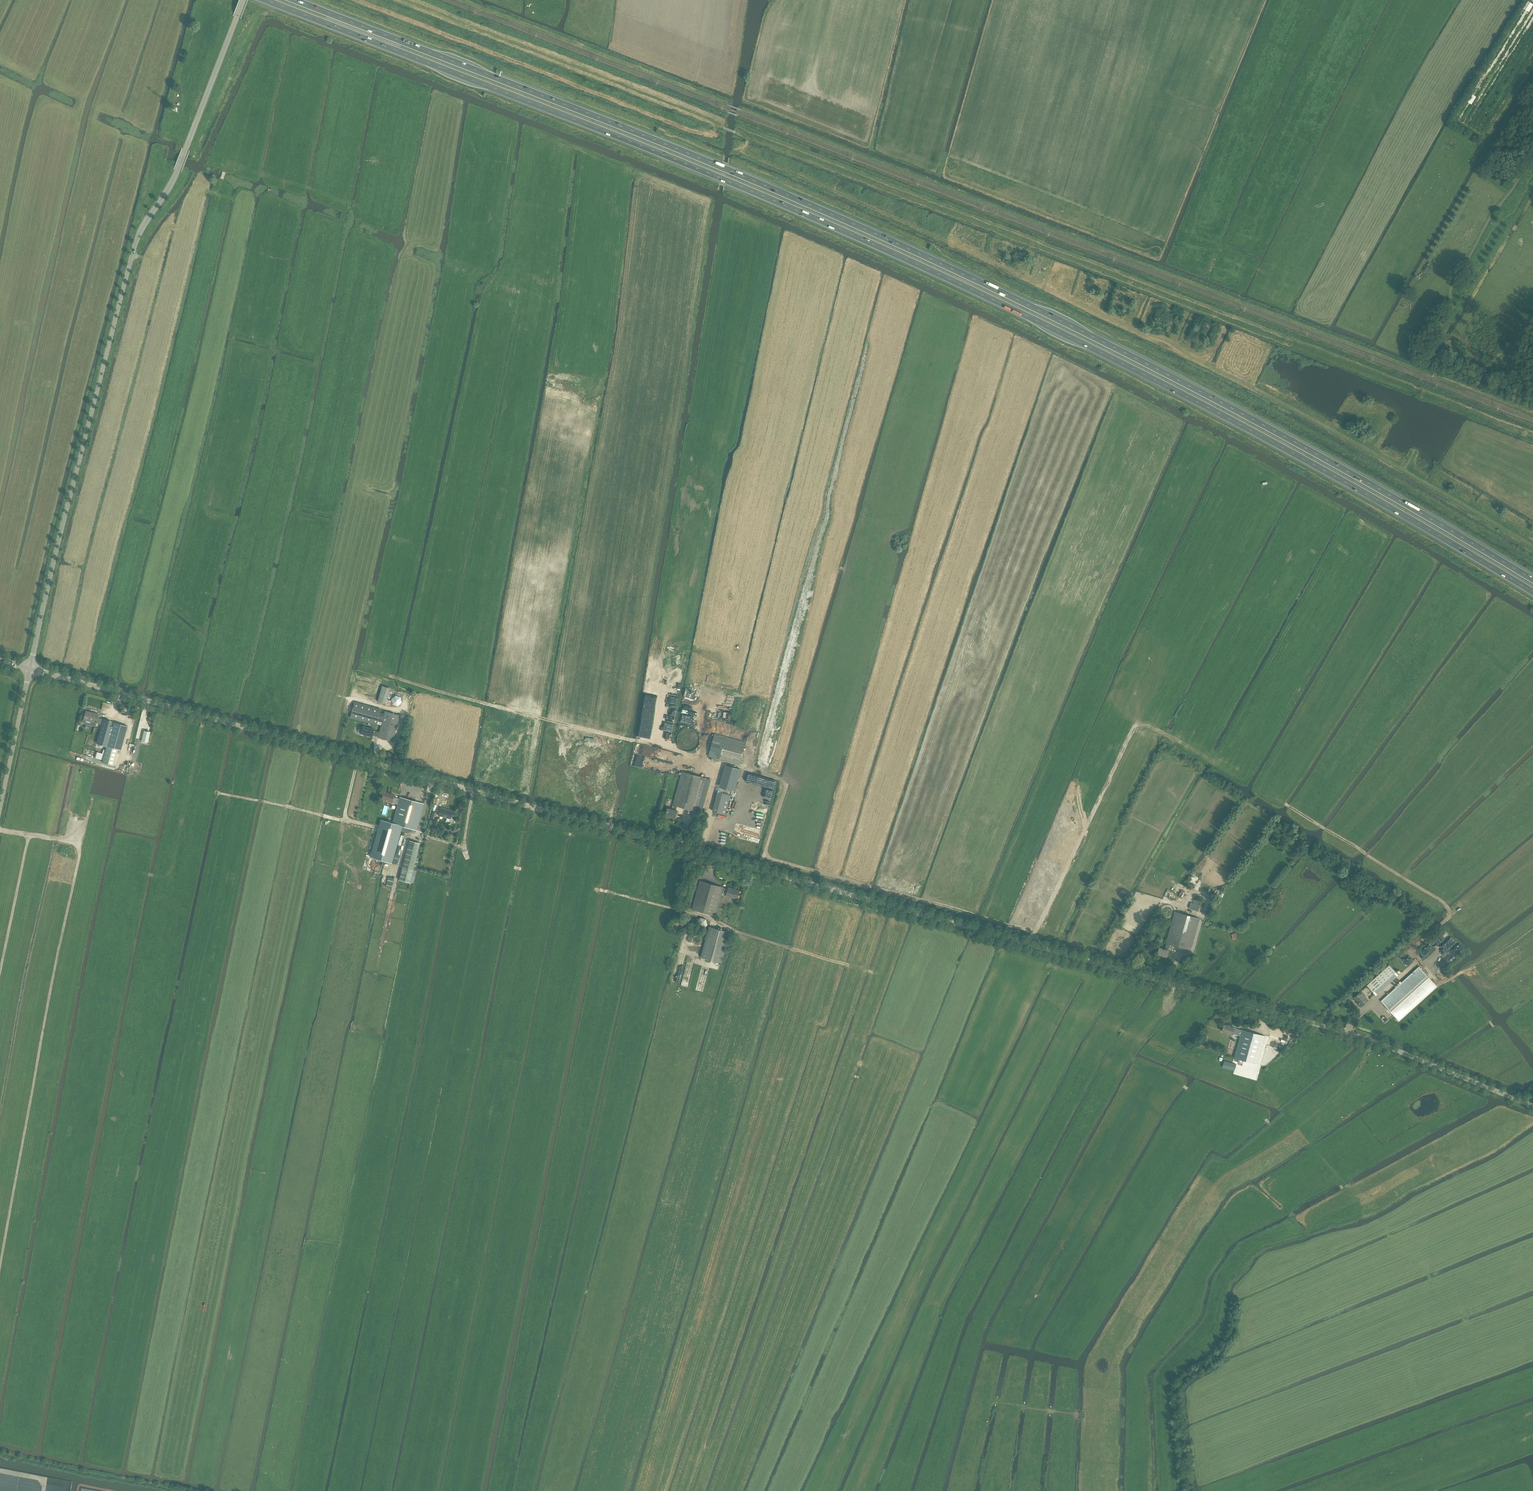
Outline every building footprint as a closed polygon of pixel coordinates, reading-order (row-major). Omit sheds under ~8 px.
[(382,686),(378,702),(386,704),(390,688),(382,686)] [(355,702),(350,717),(376,725),(376,724),(377,721),(382,722),(381,726),(379,732),(374,730),(362,726),(361,729),(360,729),(359,729),(359,730),(358,731),(359,732),(359,733),(360,733),(360,734),(372,737),(372,735),(378,737),(392,742),(399,718),(400,715),(385,711),(384,714),(380,713),(381,709),(355,702)] [(86,711),(84,719),(92,721),(91,724),(96,725),(96,723),(96,722),(102,724),(97,743),(107,746),(106,750),(105,750),(103,750),(102,754),(104,754),(104,757),(102,756),(101,759),(103,760),(102,762),(100,768),(112,771),(114,765),(118,749),(121,750),(128,727),(114,723),(114,722),(104,719),(104,720),(98,718),(99,714),(86,711)] [(144,731),(141,741),(148,742),(150,732),(144,731)] [(715,734),(709,756),(739,765),(745,742),(715,734)] [(697,811),(706,778),(682,772),(672,809),(667,808),(665,816),(675,818),(677,811),(676,810),(677,806),(697,811)] [(378,830),(370,857),(386,861),(392,863),(400,835),(401,831),(407,833),(415,831),(415,830),(416,830),(424,804),(400,797),(399,799),(393,797),(394,795),(384,792),(382,800),(392,802),(398,803),(392,823),(389,822),(381,820),(380,824),(378,830)] [(439,815),(451,819),(453,811),(441,808),(439,815)] [(409,841),(399,880),(409,882),(413,883),(415,877),(416,870),(419,858),(416,858),(420,843),(417,843),(409,841)] [(726,896),(738,899),(740,891),(728,887),(728,889),(723,888),(723,887),(700,881),(692,909),(715,916),(722,893),(727,894),(726,896)] [(1190,903),(1188,909),(1198,911),(1199,906),(1190,903)] [(1157,954),(1167,957),(1169,950),(1168,950),(1170,944),(1190,950),(1199,918),(1175,912),(1166,943),(1165,949),(1159,947),(1157,954)] [(701,918),(697,922),(698,927),(703,928),(707,925),(706,919),(701,918)] [(672,929),(672,930),(673,930),(673,931),(674,931),(675,932),(676,932),(677,932),(678,932),(679,932),(680,932),(681,932),(681,931),(682,931),(682,930),(683,929),(683,928),(684,928),(684,927),(684,926),(684,925),(684,924),(683,923),(683,922),(682,922),(682,921),(681,921),(681,920),(680,920),(679,920),(679,919),(678,919),(677,919),(676,919),(676,920),(675,920),(674,920),(673,921),(673,922),(672,922),(672,923),(671,924),(671,925),(671,926),(671,927),(671,928),(672,929)] [(709,927),(701,957),(722,963),(730,933),(709,927)] [(1367,985),(1375,994),(1397,974),(1389,965),(1367,985)] [(1381,1001),(1399,1021),(1437,987),(1419,967),(1381,1001)] [(1361,991),(1354,997),(1359,1003),(1358,1004),(1360,1007),(1368,1000),(1361,993),(1362,992),(1361,991)] [(1233,1034),(1240,1036),(1234,1058),(1257,1064),(1265,1036),(1242,1030),(1234,1028),(1234,1027),(1224,1024),(1222,1031),(1233,1034)] [(1236,1064),(1224,1061),(1223,1067),(1234,1071),(1236,1064)]
